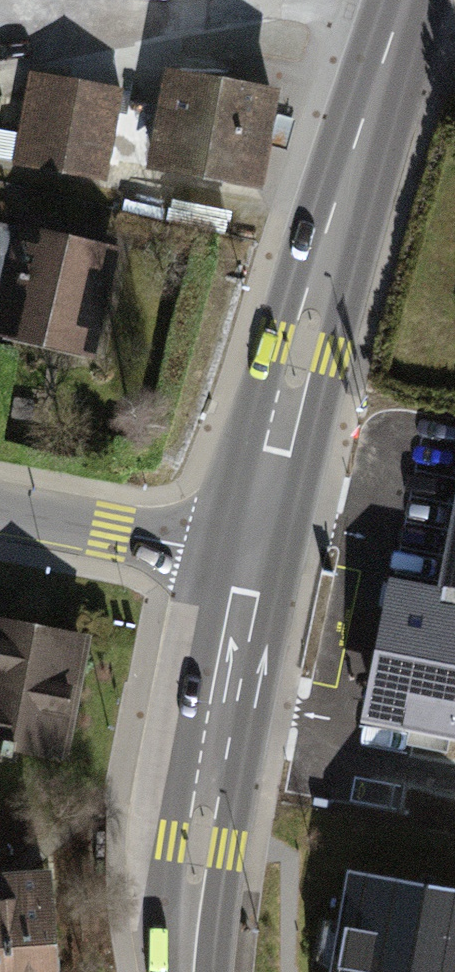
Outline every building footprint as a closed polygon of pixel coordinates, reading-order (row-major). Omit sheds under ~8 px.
[(277,84),(158,65),(144,167),(260,188),(277,84)] [(128,88),(25,70),(10,160),(113,178),(128,88)] [(121,247),(0,220),(0,332),(93,356),(121,247)] [(435,586),(387,577),(357,726),(454,745),(454,485),(435,586)] [(92,631),(0,613),(0,756),(11,758),(14,745),(70,755),(92,631)] [(54,863),(0,867),(0,971),(63,971),(54,863)] [(343,868),(325,971),(454,971),(454,887),(343,868)]
